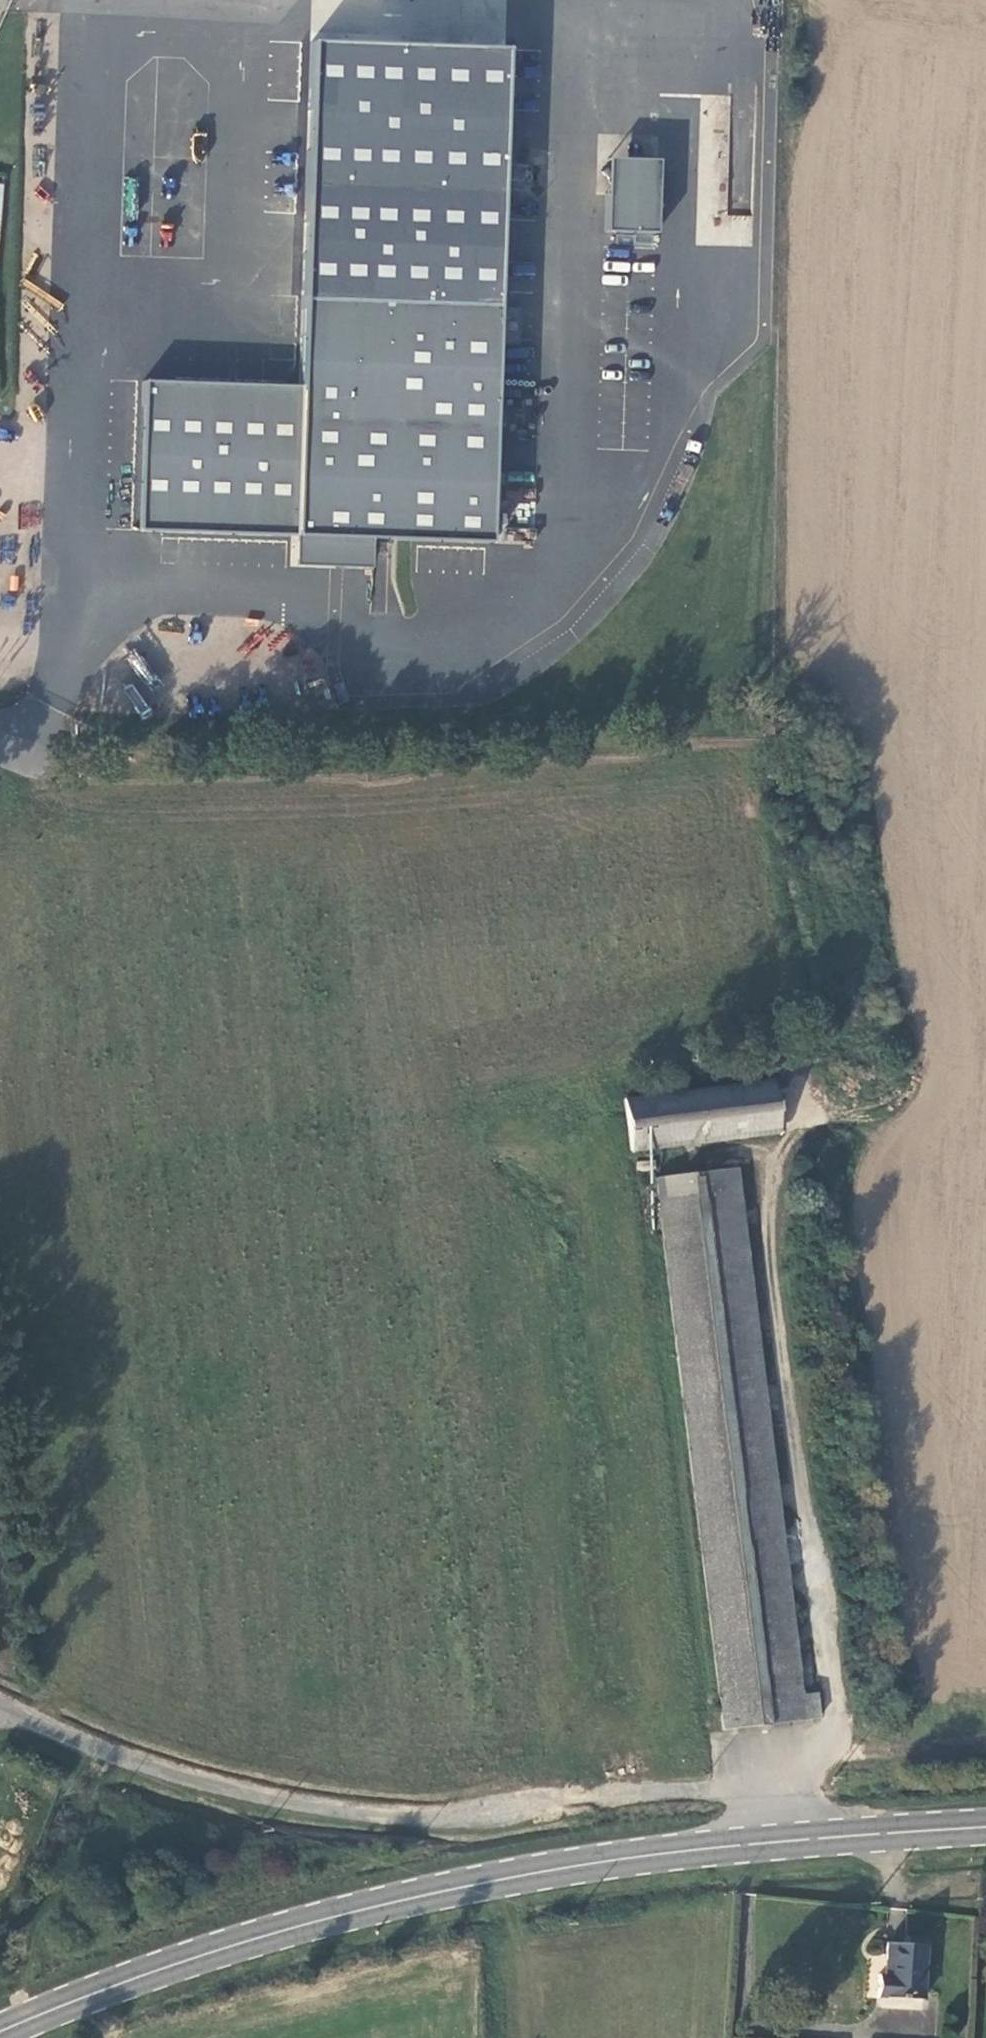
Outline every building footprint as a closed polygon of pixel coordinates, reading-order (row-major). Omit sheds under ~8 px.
[(144,379),(139,529),(490,541),(507,46),(312,39),(301,384),(144,379)] [(608,156),(608,170),(606,229),(656,230),(659,158),(608,156)] [(622,1100),(627,1149),(774,1131),(769,1082),(622,1100)] [(724,1729),(820,1721),(818,1695),(803,1696),(736,1169),(656,1178),(724,1729)] [(919,2000),(922,1947),(884,1944),(884,1973),(876,1973),(874,1998),(919,2000)]
